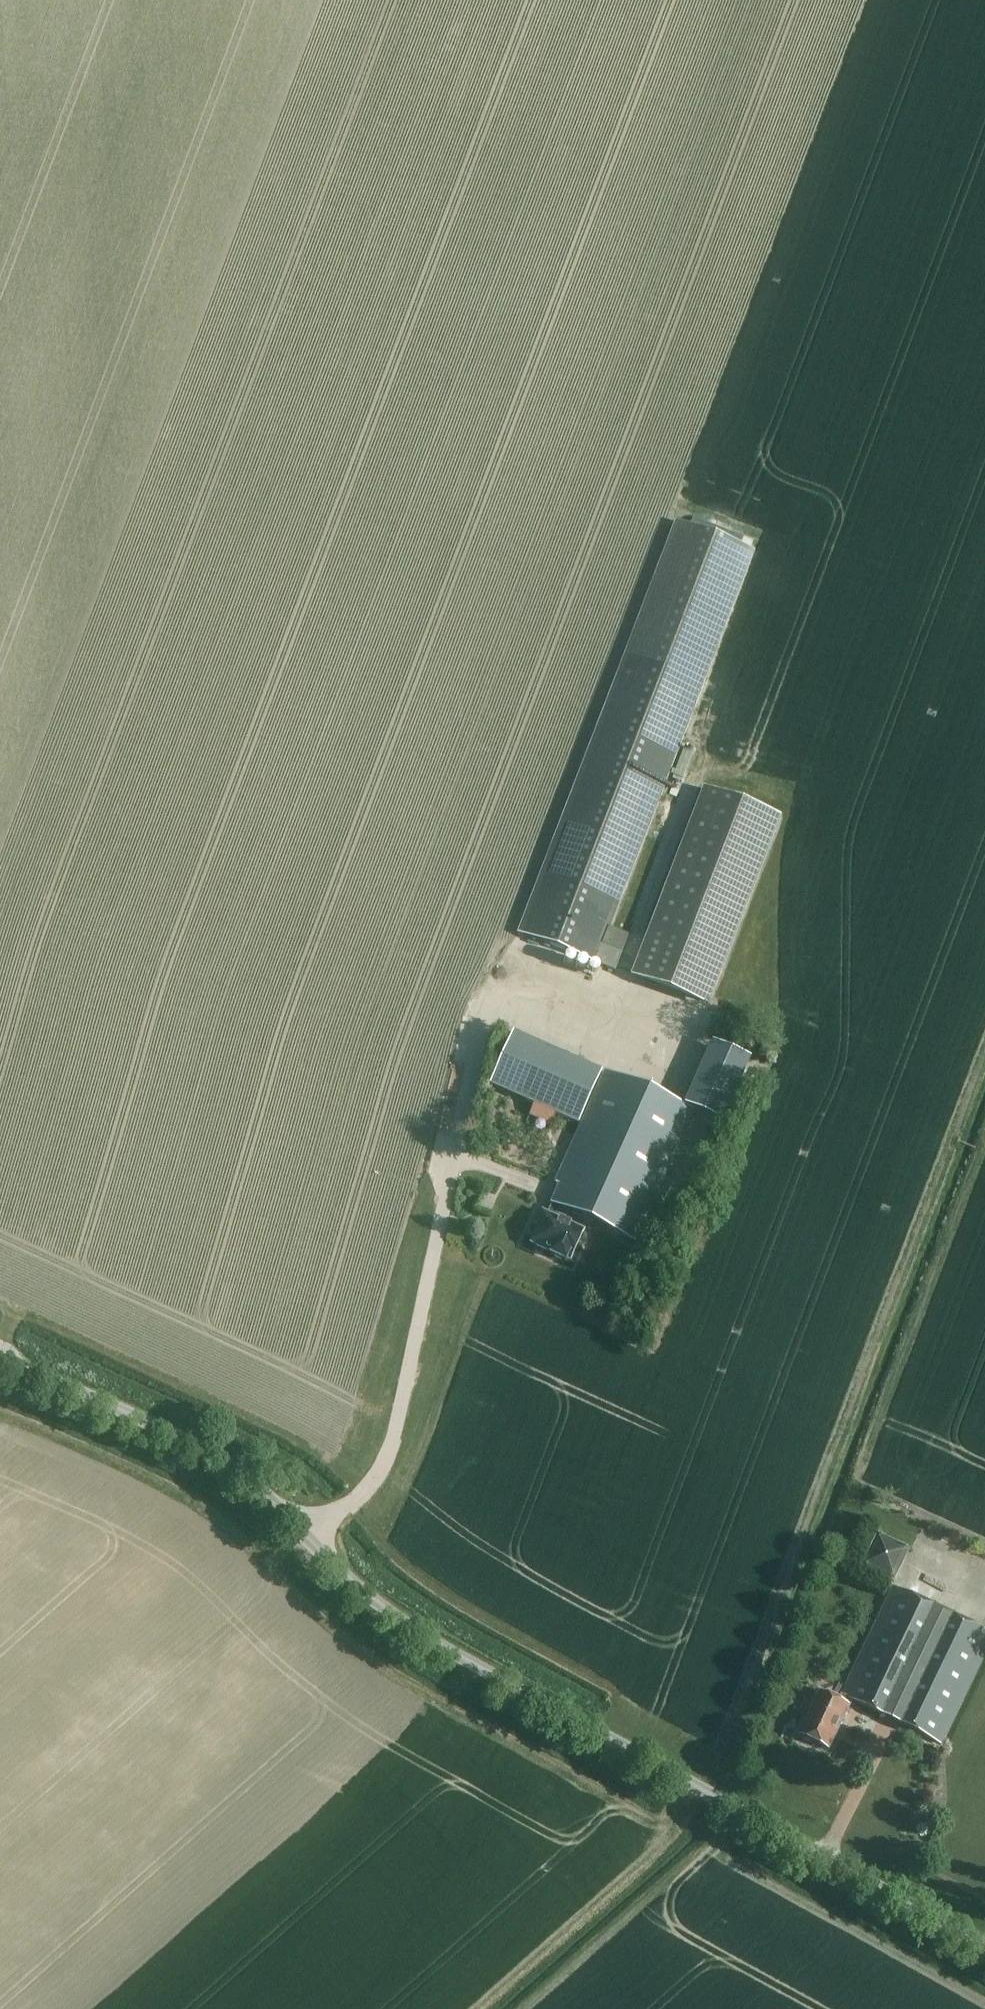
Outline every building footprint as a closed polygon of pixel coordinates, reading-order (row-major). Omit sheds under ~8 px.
[(755,550),(676,520),(518,933),(616,970),(623,952),(605,945),(755,550)] [(782,818),(704,788),(631,977),(710,1007),(782,818)] [(493,1084),(579,1122),(602,1071),(516,1032),(493,1084)] [(693,1110),(606,1071),(556,1183),(561,1185),(552,1204),(553,1204),(548,1215),(544,1214),(539,1225),(540,1227),(533,1243),(552,1251),(553,1254),(566,1260),(568,1259),(569,1259),(582,1230),(563,1222),(568,1210),(635,1240),(693,1110)] [(910,1549),(878,1533),(862,1566),(894,1582),(910,1549)] [(943,1744),(984,1657),(984,1631),(893,1587),(838,1701),(821,1692),(800,1735),(829,1748),(849,1706),(848,1705),(851,1699),(943,1744)]
